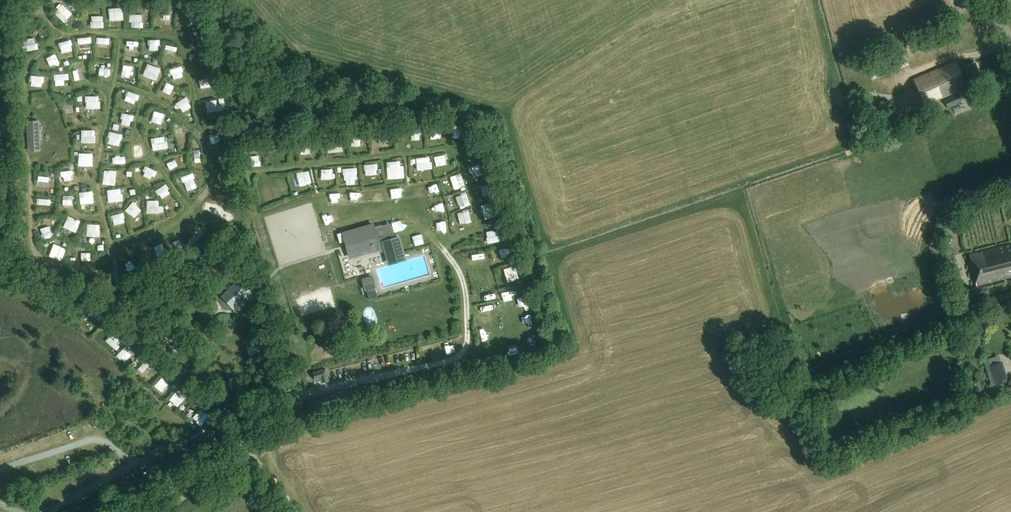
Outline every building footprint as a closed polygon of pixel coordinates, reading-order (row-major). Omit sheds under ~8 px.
[(42,2),(26,0),(24,0),(23,9),(33,10),(33,9),(41,10),(42,2)] [(67,22),(75,12),(65,3),(56,12),(67,22)] [(112,19),(126,19),(125,6),(111,7),(112,19)] [(178,17),(184,25),(195,17),(188,9),(178,17)] [(165,20),(174,20),(174,10),(165,10),(165,20)] [(133,27),(145,27),(145,14),(133,14),(133,27)] [(93,15),(93,27),(106,27),(106,15),(93,15)] [(37,36),(25,38),(27,50),(39,48),(37,36)] [(92,36),(83,36),(83,46),(92,46),(92,36)] [(101,47),(109,47),(109,38),(101,37),(101,47)] [(63,42),(65,52),(75,49),(73,40),(63,42)] [(875,64),(880,77),(909,64),(903,52),(875,64)] [(966,84),(981,77),(974,61),(959,68),(956,61),(914,79),(925,104),(967,86),(966,84)] [(145,74),(159,80),(164,67),(150,62),(145,74)] [(174,68),(176,78),(185,76),(184,66),(174,68)] [(77,80),(87,79),(85,68),(75,70),(77,80)] [(70,73),(58,73),(58,85),(67,84),(67,78),(70,78),(70,73)] [(46,86),(46,75),(33,74),(33,85),(46,86)] [(138,103),(142,94),(130,89),(126,99),(138,103)] [(963,93),(966,99),(971,97),(969,90),(963,93)] [(957,93),(944,99),(948,108),(961,102),(957,93)] [(103,108),(103,95),(88,95),(88,108),(103,108)] [(219,98),(208,100),(210,111),(221,110),(219,98)] [(152,120),(166,123),(169,112),(155,109),(152,120)] [(133,126),(136,115),(126,113),(123,123),(133,126)] [(454,123),(456,141),(470,139),(468,122),(454,123)] [(39,125),(27,126),(28,142),(40,141),(39,125)] [(442,126),(432,128),(434,139),(444,137),(442,126)] [(98,142),(98,129),(84,129),(84,142),(98,142)] [(122,145),(125,133),(113,130),(110,141),(122,145)] [(168,135),(155,138),(158,149),(170,146),(168,135)] [(330,152),(346,151),(345,138),(330,139),(330,152)] [(483,153),(482,144),(471,146),(473,155),(483,153)] [(81,152),(81,165),(96,166),(96,152),(81,152)] [(435,156),(438,166),(448,164),(446,154),(435,156)] [(420,157),(420,168),(432,167),(431,156),(420,157)] [(399,177),(399,172),(406,172),(405,160),(389,161),(390,178),(399,177)] [(381,173),(379,162),(366,163),(368,175),(381,173)] [(483,163),(472,165),(474,177),(485,175),(483,163)] [(155,178),(159,170),(148,164),(144,172),(155,178)] [(337,178),(336,167),(323,168),(324,179),(337,178)] [(346,179),(360,179),(360,167),(345,167),(346,179)] [(63,179),(74,177),(73,168),(62,170),(63,179)] [(106,169),(106,184),(118,184),(119,169),(106,169)] [(311,171),(299,174),(302,184),(314,181),(311,171)] [(453,174),(456,188),(467,186),(465,172),(453,174)] [(185,176),(189,186),(198,183),(194,173),(185,176)] [(494,183),(484,185),(486,195),(496,192),(494,183)] [(169,184),(158,188),(161,198),(173,194),(169,184)] [(111,202),(125,200),(124,187),(110,189),(111,202)] [(82,191),(83,203),(96,203),(96,190),(82,191)] [(459,194),(461,206),(472,205),(470,192),(459,194)] [(149,199),(149,212),(162,212),(162,199),(149,199)] [(137,217),(145,209),(135,200),(128,209),(137,217)] [(483,205),(486,215),(498,211),(494,201),(483,205)] [(460,210),(462,223),(474,221),(472,209),(460,210)] [(126,212),(115,214),(116,224),(127,222),(126,212)] [(71,214),(66,226),(79,231),(84,220),(71,214)] [(374,223),(342,232),(350,259),(379,250),(380,252),(384,251),(388,265),(406,260),(399,235),(394,237),(390,224),(375,228),(374,223)] [(92,233),(101,233),(102,224),(92,224),(92,233)] [(489,229),(490,242),(502,242),(502,229),(489,229)] [(57,238),(54,249),(65,252),(69,241),(57,238)] [(158,246),(163,258),(170,255),(166,243),(158,246)] [(969,255),(977,285),(1010,277),(1010,245),(969,255)] [(518,267),(509,269),(510,277),(519,275),(518,267)] [(373,276),(361,279),(365,290),(366,290),(375,287),(376,287),(373,276)] [(235,306),(249,292),(239,283),(225,297),(235,306)] [(986,285),(961,291),(965,306),(990,300),(986,285)] [(369,300),(377,297),(375,287),(366,290),(369,300)] [(106,345),(115,335),(106,327),(98,337),(106,345)] [(131,363),(139,352),(131,345),(122,356),(131,363)] [(147,360),(141,369),(146,372),(152,363),(147,360)] [(989,366),(995,385),(1008,381),(1002,362),(989,366)] [(317,382),(321,381),(322,383),(329,381),(326,369),(313,373),(314,379),(316,379),(317,382)] [(163,377),(156,384),(163,392),(171,385),(163,377)] [(347,389),(306,401),(311,416),(352,403),(347,389)] [(180,406),(188,397),(179,390),(172,399),(180,406)] [(203,425),(211,416),(203,408),(195,417),(203,425)]
